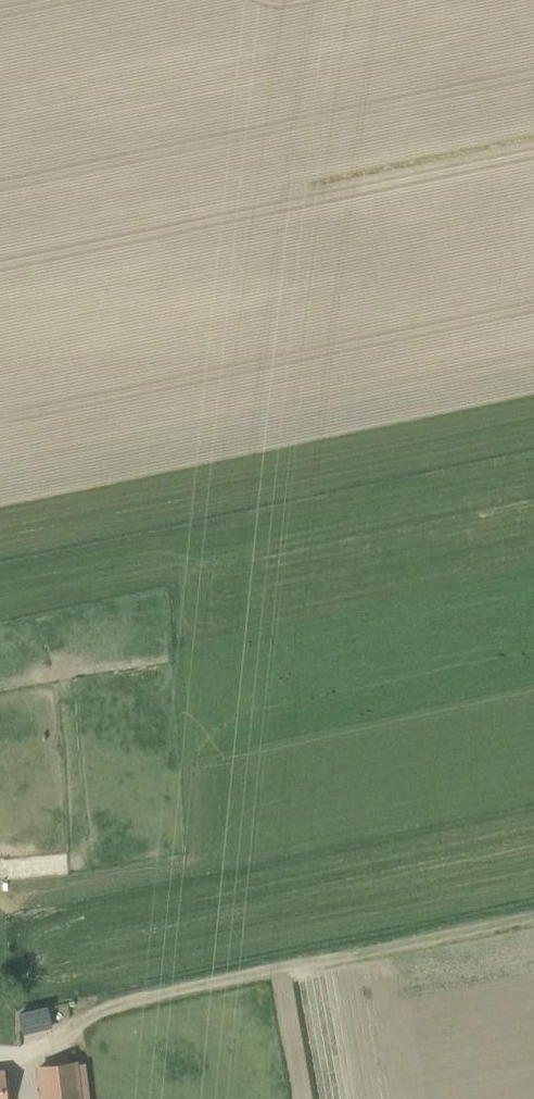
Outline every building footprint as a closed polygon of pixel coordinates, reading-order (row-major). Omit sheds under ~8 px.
[(77,1061),(38,1066),(43,1098),(82,1098),(77,1061)]
